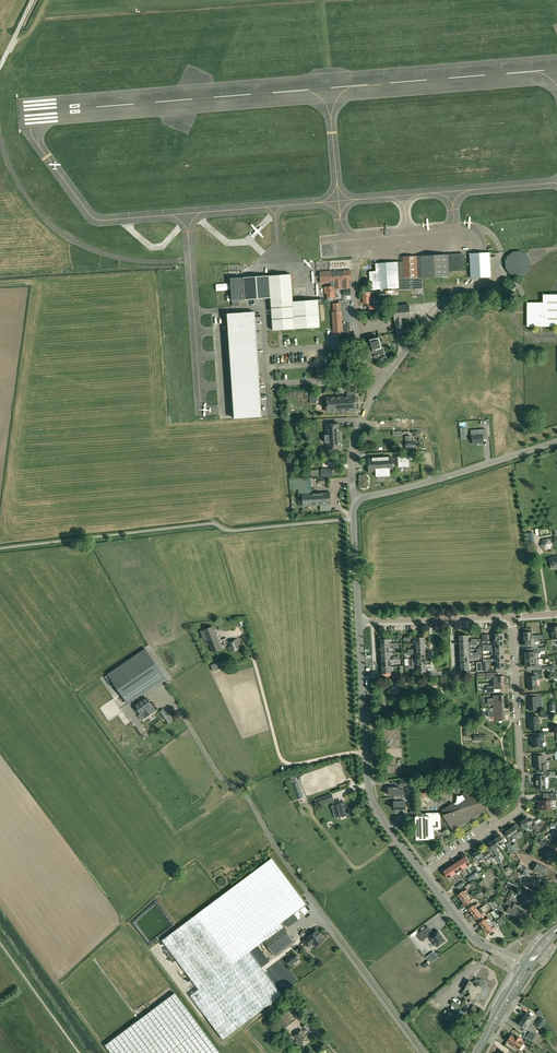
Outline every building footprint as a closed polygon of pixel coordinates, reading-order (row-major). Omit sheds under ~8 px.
[(509,256),(506,262),(506,267),(511,273),(517,276),(523,276),(529,272),(532,266),(531,259),(527,253),(522,251),(515,251),(509,256)] [(490,253),(471,254),(472,278),(491,277),(490,253)] [(376,271),(370,271),(371,289),(399,288),(399,290),(423,289),(422,278),(449,277),(449,271),(464,271),(463,254),(403,257),(403,261),(398,262),(376,263),(376,271)] [(331,271),(320,272),(321,283),(331,282),(331,287),(334,286),(335,288),(336,288),(336,289),(342,288),(344,288),(351,288),(351,287),(352,287),(351,280),(351,270),(344,270),(331,271)] [(291,274),(269,276),(271,298),(273,330),(295,329),(294,317),(293,301),(291,274)] [(242,278),(231,279),(233,301),(233,306),(239,305),(239,300),(243,300),(243,299),(245,299),(245,300),(271,298),(269,276),(244,278),(242,278)] [(513,284),(508,287),(511,294),(517,291),(520,297),(526,294),(519,280),(513,283),(513,284)] [(331,287),(325,287),(325,293),(327,293),(327,298),(335,297),(335,288),(334,286),(331,287)] [(375,292),(363,292),(364,303),(375,303),(375,292)] [(527,326),(556,326),(556,294),(543,294),(543,303),(527,303),(527,326)] [(318,300),(293,301),(294,317),(295,329),(320,327),(319,316),(318,300)] [(334,312),(333,312),(334,332),(335,332),(336,337),(349,336),(348,323),(342,324),(341,311),(340,311),(340,303),(334,303),(334,312)] [(409,305),(394,306),(395,322),(396,322),(397,335),(405,334),(403,320),(411,319),(409,305)] [(255,312),(228,314),(229,335),(256,333),(255,312)] [(256,333),(229,335),(230,352),(257,350),(256,333)] [(387,334),(381,337),(385,347),(391,345),(387,334)] [(379,338),(370,340),(374,353),(375,353),(376,353),(377,352),(376,350),(378,350),(379,356),(384,354),(383,348),(382,348),(379,338)] [(257,350),(230,352),(232,375),(259,373),(257,350)] [(259,373),(232,375),(233,391),(260,389),(259,373)] [(260,389),(233,391),(235,419),(262,417),(260,389)] [(356,396),(327,397),(327,412),(356,410),(356,396)] [(326,435),(325,435),(325,443),(327,443),(327,449),(341,448),(340,424),(326,425),(326,435)] [(486,429),(471,430),(472,435),(473,444),(483,443),(483,438),(487,437),(487,431),(486,429)] [(411,436),(406,436),(406,448),(416,448),(416,441),(412,442),(411,436)] [(404,456),(398,457),(399,467),(409,466),(409,456),(410,456),(410,452),(403,452),(404,456)] [(393,457),(368,458),(369,472),(376,472),(376,476),(390,476),(390,471),(393,471),(393,457)] [(358,479),(358,480),(359,480),(360,480),(359,481),(359,482),(359,483),(359,485),(359,486),(360,486),(361,488),(362,489),(363,489),(364,489),(365,489),(366,489),(365,489),(365,488),(366,488),(367,488),(368,487),(369,487),(369,486),(369,485),(369,484),(370,483),(369,483),(369,482),(370,482),(370,481),(369,480),(370,480),(370,479),(370,476),(369,477),(369,476),(369,475),(368,475),(367,474),(368,474),(367,474),(366,474),(365,473),(365,474),(364,474),(363,474),(362,475),(361,476),(360,477),(359,477),(359,478),(358,479)] [(307,477),(289,479),(290,483),(298,483),(299,494),(299,495),(308,494),(308,488),(307,477)] [(299,495),(298,495),(298,503),(302,502),(302,507),(307,506),(307,503),(309,502),(309,506),(331,504),(330,492),(308,494),(299,495)] [(542,540),(540,545),(544,550),(550,549),(552,543),(548,539),(542,540)] [(213,626),(204,630),(213,653),(222,649),(213,626)] [(527,632),(524,632),(524,640),(532,639),(535,639),(541,639),(543,639),(543,636),(541,636),(532,636),(532,632),(527,632)] [(230,646),(228,647),(230,652),(240,648),(237,639),(228,642),(230,646)] [(532,639),(524,640),(524,646),(531,646),(531,648),(538,648),(538,645),(536,645),(535,639),(532,639)] [(525,652),(525,659),(535,659),(539,659),(538,653),(540,653),(540,648),(538,648),(531,648),(532,652),(525,652)] [(146,649),(108,675),(127,703),(165,678),(146,649)] [(535,659),(525,659),(526,667),(532,666),(532,670),(541,670),(541,667),(541,664),(539,664),(539,659),(535,659)] [(534,675),(527,676),(527,682),(528,682),(528,689),(537,689),(537,679),(543,679),(542,671),(534,671),(534,675)] [(493,673),(486,674),(487,680),(494,679),(494,683),(503,682),(502,676),(493,676),(493,673)] [(494,686),(487,686),(487,693),(494,692),(494,689),(503,689),(503,682),(494,683),(494,686)] [(151,699),(160,713),(169,706),(160,693),(151,699)] [(535,697),(528,697),(529,710),(538,710),(537,696),(541,696),(541,693),(535,693),(535,697)] [(146,698),(135,706),(137,708),(140,712),(141,714),(143,712),(147,716),(152,712),(149,708),(152,706),(149,701),(146,698)] [(538,716),(529,716),(530,730),(539,729),(538,716)] [(537,737),(532,738),(532,747),(542,747),(542,741),(543,741),(543,734),(543,733),(537,733),(537,737)] [(548,752),(548,755),(555,755),(555,759),(556,759),(556,752),(555,752),(555,751),(548,752)] [(543,755),(534,756),(535,769),(540,769),(540,770),(541,770),(541,771),(546,770),(546,764),(543,764),(543,755)] [(543,776),(536,776),(537,789),(546,789),(545,775),(551,775),(550,771),(542,772),(543,776)] [(298,782),(292,784),(298,799),(303,797),(298,782)] [(400,787),(389,788),(389,795),(394,795),(394,798),(400,798),(400,795),(400,787)] [(445,818),(441,818),(441,824),(449,823),(453,829),(457,826),(457,827),(480,813),(479,812),(485,808),(482,803),(484,802),(483,801),(474,787),(464,794),(468,800),(456,808),(453,804),(443,810),(446,815),(444,815),(445,818)] [(332,793),(317,799),(320,806),(334,800),(332,793)] [(543,800),(537,801),(538,809),(552,809),(551,800),(556,800),(556,796),(550,797),(550,800),(543,800)] [(394,801),(394,809),(395,809),(395,810),(395,811),(396,812),(396,813),(397,813),(398,813),(399,813),(400,812),(400,811),(400,810),(400,809),(406,809),(405,798),(400,798),(394,798),(394,801)] [(334,813),(336,819),(340,817),(340,818),(347,815),(346,811),(347,811),(344,801),(335,805),(338,812),(334,813)] [(420,816),(415,816),(416,840),(430,839),(434,839),(434,829),(441,829),(441,825),(441,824),(441,818),(440,812),(420,813),(420,816)] [(527,818),(520,822),(524,829),(528,826),(530,830),(533,828),(536,832),(535,832),(537,836),(540,833),(538,830),(540,829),(537,824),(535,822),(531,824),(529,821),(527,818)] [(514,826),(506,832),(510,838),(515,835),(517,837),(523,834),(520,829),(517,831),(514,826)] [(500,835),(494,840),(499,847),(505,843),(500,835)] [(494,840),(488,843),(493,850),(497,856),(494,858),(497,863),(501,860),(499,856),(500,856),(496,849),(499,847),(494,840)] [(549,848),(544,859),(551,862),(555,855),(555,856),(556,853),(556,851),(549,848)] [(479,849),(473,853),(477,860),(479,862),(482,859),(481,857),(483,856),(485,859),(490,856),(486,849),(481,852),(479,849)] [(466,857),(460,861),(464,868),(470,864),(466,857)] [(196,915),(162,940),(199,989),(190,995),(223,1039),(282,995),(250,952),(266,939),(266,940),(264,942),(276,956),(295,942),(281,923),(283,921),(288,918),(306,904),(272,858),(196,915)] [(460,861),(454,864),(459,871),(464,868),(460,861)] [(537,863),(533,871),(544,876),(548,869),(537,863)] [(454,864),(449,868),(453,875),(459,871),(454,864)] [(449,868),(444,871),(448,878),(453,875),(449,868)] [(530,878),(526,886),(537,891),(541,883),(530,878)] [(463,891),(458,895),(462,900),(467,896),(465,893),(467,891),(466,889),(463,891)] [(511,890),(507,898),(508,899),(507,899),(516,903),(518,899),(513,897),(515,892),(511,890)] [(522,892),(519,900),(524,902),(523,905),(525,905),(526,903),(531,906),(534,899),(530,897),(530,896),(523,892),(522,892)] [(467,896),(462,900),(466,905),(471,901),(474,899),(472,897),(470,899),(467,896)] [(507,900),(506,903),(510,905),(507,912),(520,918),(523,912),(515,908),(517,905),(512,902),(507,900)] [(491,901),(488,903),(493,910),(496,908),(491,901)] [(474,905),(469,909),(473,914),(478,910),(475,907),(478,905),(477,903),(474,905)] [(499,906),(497,908),(502,914),(505,912),(500,905),(499,906)] [(478,910),(473,914),(476,919),(482,915),(485,913),(481,908),(478,910)] [(485,919),(479,923),(483,928),(489,924),(486,921),(489,919),(488,917),(485,919)] [(292,924),(288,918),(283,921),(288,927),(292,924)] [(489,924),(483,928),(487,934),(493,930),(493,929),(496,927),(494,925),(491,928),(489,924)] [(425,928),(417,934),(422,941),(430,935),(425,928)] [(309,937),(303,941),(308,947),(307,946),(313,942),(316,947),(324,941),(317,930),(308,936),(309,937)] [(438,930),(430,937),(435,943),(434,944),(435,946),(436,947),(437,946),(437,947),(446,940),(438,930)] [(294,953),(286,959),(291,965),(293,963),(292,962),(297,958),(294,953)] [(430,954),(426,957),(431,963),(435,960),(430,954)] [(470,980),(464,990),(469,990),(469,992),(470,993),(471,994),(466,997),(476,1002),(477,999),(482,999),(486,996),(489,992),(489,987),(486,982),(482,980),(476,980),(476,977),(475,977),(476,980),(472,983),(471,981),(470,980)] [(105,1045),(111,1052),(219,1052),(175,993),(105,1045)] [(279,1018),(278,1019),(286,1028),(296,1019),(293,1015),(289,1010),(284,1014),(279,1018)] [(527,1012),(523,1018),(532,1024),(534,1022),(531,1020),(534,1017),(527,1012)] [(541,1017),(535,1025),(541,1029),(546,1020),(541,1017)] [(523,1018),(519,1024),(526,1029),(528,1030),(532,1024),(523,1018)] [(301,1029),(294,1035),(301,1045),(309,1039),(301,1029)] [(530,1032),(526,1037),(532,1041),(536,1035),(537,1034),(531,1030),(530,1032)] [(511,1035),(507,1042),(513,1046),(518,1049),(523,1043),(521,1042),(520,1041),(521,1039),(516,1035),(514,1037),(511,1035)]
